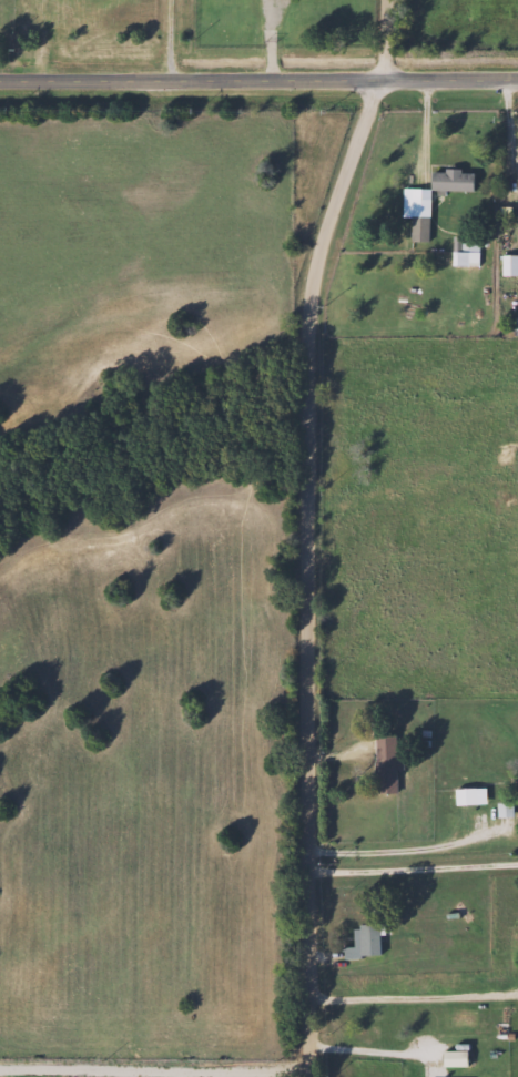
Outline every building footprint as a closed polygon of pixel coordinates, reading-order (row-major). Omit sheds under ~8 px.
[(426,191),(426,170),(471,170),(471,191),(426,191)] [(425,197),(425,242),(406,241),(406,197),(425,197)] [(515,275),(497,275),(497,255),(515,255),(515,275)] [(393,793),(372,793),(370,735),(392,735),(393,793)] [(450,788),(471,788),(471,803),(450,803),(450,788)] [(468,918),(461,923),(448,905),(455,901),(468,918)] [(349,948),(348,925),(376,925),(376,956),(338,956),(338,948),(349,948)] [(437,1066),(437,1050),(463,1050),(463,1066),(437,1066)]
